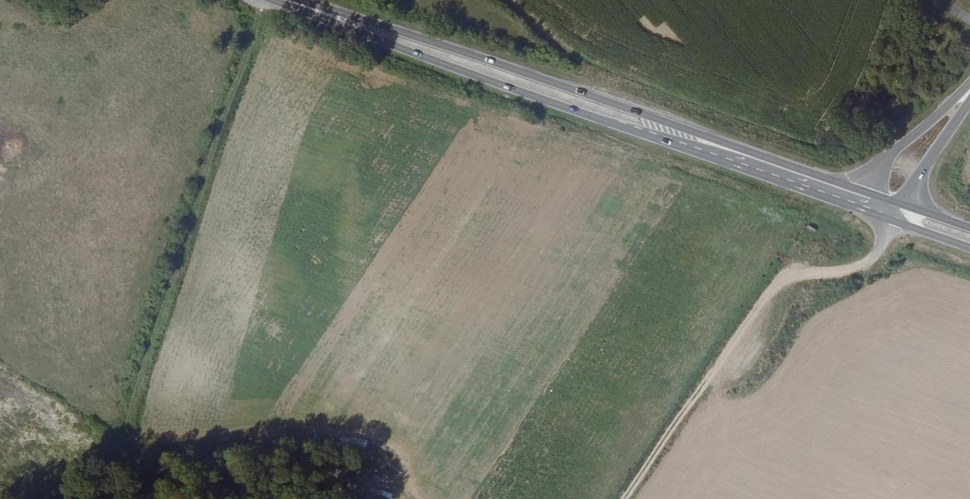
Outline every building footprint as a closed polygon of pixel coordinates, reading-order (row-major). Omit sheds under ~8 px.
[(78,418),(81,410),(74,407),(71,416),(78,418)]
